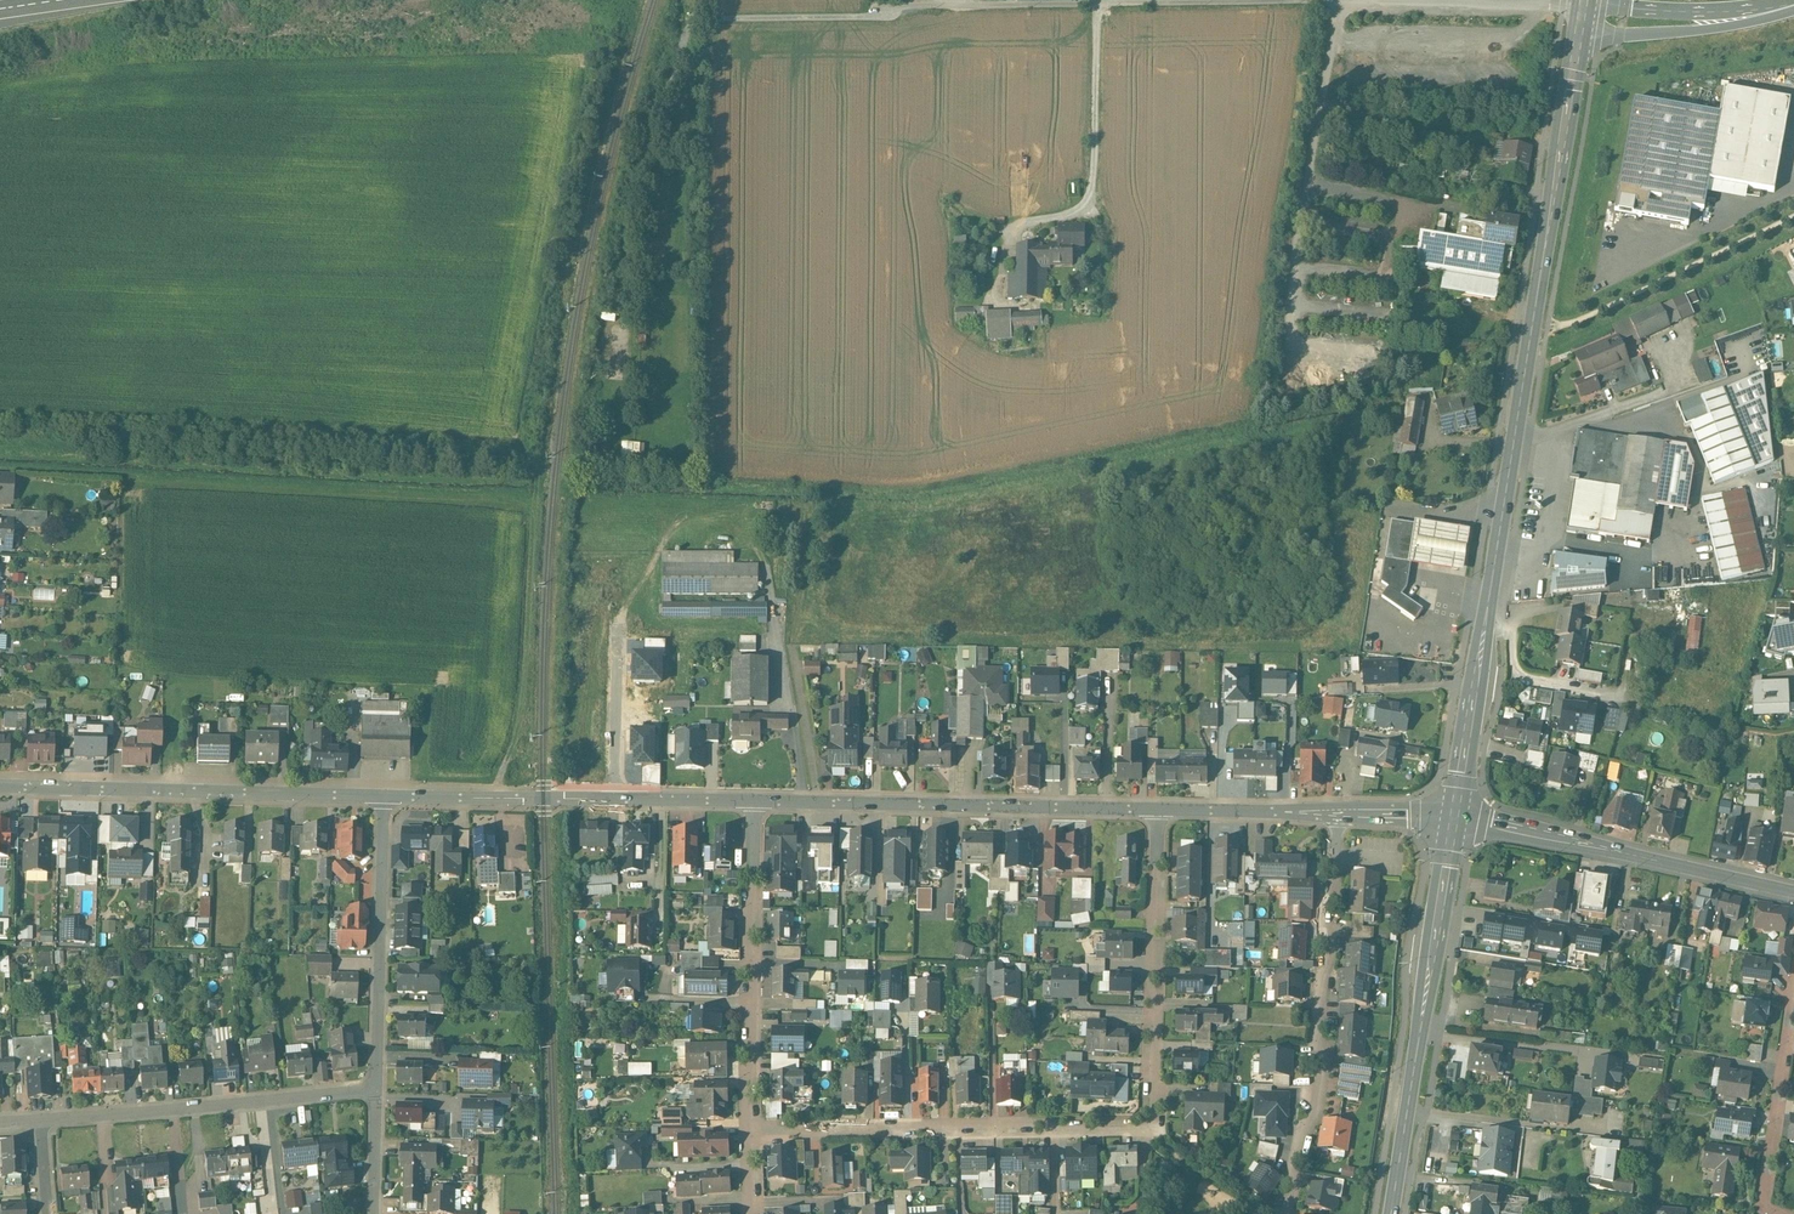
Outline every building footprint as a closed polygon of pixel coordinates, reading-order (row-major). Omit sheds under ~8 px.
[(1789,102),(1724,90),(1720,116),(1721,116),(1709,181),(1748,188),(1773,193),(1789,102)] [(1720,116),(1634,101),(1614,213),(1625,215),(1625,218),(1635,219),(1636,217),(1688,226),(1691,209),(1704,212),(1706,195),(1709,181),(1721,116),(1720,116)] [(1503,136),(1490,134),(1488,141),(1502,143),(1503,136)] [(1530,148),(1506,144),(1503,162),(1527,166),(1530,148)] [(1527,166),(1503,162),(1500,181),(1524,185),(1527,166)] [(1706,195),(1745,202),(1748,188),(1709,181),(1706,195)] [(1487,221),(1460,216),(1455,243),(1421,237),(1419,250),(1400,249),(1400,251),(1401,251),(1401,258),(1400,258),(1400,259),(1417,259),(1415,271),(1444,275),(1441,293),(1495,301),(1500,270),(1509,272),(1512,250),(1513,250),(1517,225),(1487,220),(1487,221)] [(1059,227),(1059,246),(1072,246),(1072,249),(1084,249),(1084,227),(1059,227)] [(1017,246),(1017,275),(1017,289),(1016,301),(1037,301),(1037,294),(1038,272),(1038,267),(1038,261),(1038,251),(1038,247),(1017,246)] [(1072,249),(1072,246),(1059,246),(1050,246),(1050,251),(1038,251),(1038,261),(1050,262),(1050,267),(1072,267),(1072,249)] [(1038,272),(1037,294),(1046,294),(1046,272),(1038,272)] [(1009,275),(1008,289),(1017,289),(1017,275),(1009,275)] [(1016,301),(1017,289),(1008,289),(1008,300),(1016,301)] [(1693,291),(1685,295),(1690,306),(1698,302),(1693,291)] [(1685,295),(1661,307),(1669,326),(1694,315),(1690,306),(1685,295)] [(1660,305),(1629,319),(1635,332),(1637,336),(1639,340),(1669,326),(1661,307),(1660,305)] [(989,309),(975,310),(975,311),(975,323),(989,323),(989,309)] [(956,324),(975,323),(975,311),(955,312),(956,324)] [(1009,316),(1010,333),(1018,332),(1042,331),(1041,313),(1009,316)] [(1010,333),(1009,316),(1002,316),(1003,333),(1010,333)] [(1629,319),(1619,324),(1625,336),(1635,332),(1629,319)] [(1617,337),(1575,354),(1585,378),(1575,382),(1581,396),(1599,389),(1594,378),(1598,376),(1600,382),(1609,378),(1615,393),(1626,389),(1634,386),(1634,385),(1636,385),(1627,362),(1617,337)] [(1638,358),(1627,362),(1636,385),(1647,380),(1638,358)] [(1763,375),(1722,391),(1754,470),(1773,462),(1763,375)] [(1722,391),(1701,400),(1708,418),(1691,426),(1715,486),(1737,476),(1754,470),(1722,391)] [(1470,399),(1451,404),(1450,397),(1435,401),(1444,434),(1477,427),(1470,399)] [(1699,397),(1676,406),(1685,428),(1691,426),(1708,418),(1701,400),(1699,397)] [(1423,403),(1408,400),(1404,419),(1419,421),(1423,403)] [(1419,421),(1404,419),(1400,444),(1415,447),(1419,421)] [(1598,433),(1578,430),(1569,478),(1575,479),(1581,445),(1596,447),(1598,433)] [(1596,447),(1581,445),(1575,479),(1606,485),(1613,435),(1598,433),(1596,447)] [(1665,444),(1613,435),(1606,485),(1598,535),(1649,543),(1653,520),(1655,507),(1665,444)] [(642,444),(617,443),(617,457),(641,458),(642,444)] [(1686,447),(1665,444),(1655,507),(1687,512),(1694,467),(1686,447)] [(0,477),(0,503),(11,504),(12,478),(0,477)] [(1575,479),(1569,478),(1569,481),(1574,482),(1566,530),(1598,535),(1606,485),(1575,479)] [(1719,496),(1701,500),(1721,581),(1763,571),(1747,503),(1746,502),(1745,497),(1745,496),(1744,491),(1743,490),(1719,496)] [(106,492),(103,501),(116,506),(119,497),(106,492)] [(47,513),(19,512),(18,528),(46,529),(47,513)] [(0,522),(0,549),(10,550),(12,519),(1,519),(1,522),(0,522)] [(1414,525),(1391,521),(1381,583),(1388,588),(1400,596),(1401,595),(1406,587),(1407,587),(1411,565),(1411,562),(1414,561),(1419,528),(1417,526),(1414,525)] [(1415,522),(1414,525),(1417,526),(1419,528),(1414,561),(1411,562),(1411,565),(1463,574),(1470,532),(1415,522)] [(1604,563),(1555,557),(1554,569),(1556,570),(1554,580),(1552,580),(1551,593),(1604,587),(1603,575),(1602,575),(1602,570),(1604,570),(1604,563)] [(758,594),(758,566),(663,566),(663,594),(758,594)] [(1422,610),(1401,595),(1400,596),(1388,588),(1382,597),(1415,620),(1422,610)] [(1647,591),(1647,603),(1694,601),(1693,589),(1647,591)] [(114,605),(114,591),(98,591),(97,605),(114,605)] [(1598,607),(1572,603),(1570,614),(1582,616),(1582,617),(1596,619),(1598,607)] [(767,617),(767,604),(663,604),(663,616),(767,617)] [(1790,605),(1767,604),(1763,618),(1789,619),(1790,605)] [(1570,614),(1560,612),(1556,637),(1562,638),(1578,641),(1582,617),(1582,616),(1570,614)] [(1699,618),(1690,617),(1685,661),(1694,662),(1699,618)] [(1793,629),(1793,628),(1793,627),(1775,622),(1766,650),(1774,652),(1772,659),(1784,663),(1785,658),(1793,657),(1793,629)] [(740,636),(740,650),(756,650),(756,637),(740,636)] [(1578,641),(1562,638),(1557,663),(1579,667),(1584,642),(1578,641)] [(644,642),(643,658),(661,658),(665,658),(665,642),(644,642)] [(838,645),(826,645),(827,656),(835,656),(838,655),(838,645)] [(857,646),(838,645),(838,655),(837,661),(856,662),(857,646)] [(868,645),(868,659),(885,659),(885,645),(868,645)] [(923,665),(932,661),(926,649),(917,653),(923,665)] [(1111,650),(1096,650),(1096,660),(1090,660),(1090,671),(1100,671),(1100,672),(1110,672),(1111,650)] [(1120,651),(1111,650),(1110,672),(1119,672),(1119,669),(1119,663),(1120,651)] [(1181,671),(1181,652),(1164,651),(1164,671),(1181,671)] [(643,658),(634,658),(634,685),(660,686),(661,658),(643,658)] [(767,661),(734,661),(734,705),(750,705),(750,706),(751,706),(751,705),(767,705),(767,661)] [(1397,661),(1362,663),(1363,685),(1398,683),(1397,661)] [(804,676),(819,675),(818,662),(803,663),(804,676)] [(866,678),(868,667),(858,665),(856,676),(866,678)] [(1001,670),(964,669),(964,699),(976,699),(975,714),(982,714),(983,706),(1005,706),(1005,694),(999,694),(999,689),(1001,689),(1001,670)] [(1090,671),(1077,670),(1076,680),(1098,681),(1098,682),(1100,682),(1100,672),(1100,671),(1090,671)] [(1058,671),(1033,671),(1033,695),(1058,695),(1058,671)] [(1602,675),(1578,671),(1576,680),(1600,684),(1602,675)] [(1248,675),(1227,675),(1226,706),(1238,706),(1238,721),(1254,721),(1254,706),(1248,706),(1248,675)] [(1297,676),(1264,676),(1264,697),(1297,698),(1297,676)] [(1761,677),(1744,680),(1741,693),(1753,695),(1755,687),(1762,687),(1761,677)] [(1076,680),(1076,709),(1097,710),(1098,699),(1099,699),(1100,691),(1098,691),(1098,682),(1098,681),(1076,680)] [(161,687),(150,683),(146,695),(156,699),(161,687)] [(1347,684),(1327,686),(1328,695),(1347,694),(1347,684)] [(1762,687),(1755,687),(1753,695),(1754,715),(1788,714),(1786,686),(1762,687)] [(1552,694),(1531,690),(1528,703),(1550,707),(1552,694)] [(690,708),(690,697),(664,698),(664,708),(690,708)] [(1342,700),(1325,698),(1324,706),(1328,707),(1332,712),(1332,713),(1340,714),(1342,700)] [(964,699),(957,699),(957,710),(957,731),(956,745),(956,746),(981,747),(982,714),(975,714),(976,699),(964,699)] [(1561,719),(1563,703),(1564,703),(1553,701),(1551,717),(1561,719)] [(412,704),(361,703),(360,757),(410,759),(412,704)] [(1209,703),(1199,703),(1199,728),(1217,728),(1217,710),(1209,710),(1209,703)] [(1409,708),(1380,703),(1380,707),(1377,707),(1375,721),(1377,722),(1376,726),(1393,729),(1395,728),(1399,729),(1399,730),(1405,731),(1409,708)] [(1579,706),(1564,703),(1563,703),(1561,719),(1559,731),(1575,734),(1579,706)] [(1579,706),(1575,734),(1591,736),(1595,708),(1579,706)] [(288,708),(270,707),(269,725),(287,725),(288,708)] [(857,710),(832,710),(832,745),(830,745),(830,766),(856,767),(856,746),(857,746),(858,745),(857,745),(857,710)] [(957,710),(948,710),(948,731),(957,731),(957,710)] [(1605,732),(1616,733),(1622,713),(1607,712),(1605,732)] [(16,714),(4,713),(3,730),(16,730),(16,714)] [(26,714),(16,714),(16,730),(26,730),(26,714)] [(751,718),(733,717),(733,741),(734,739),(747,739),(747,742),(760,742),(760,726),(770,726),(770,729),(788,730),(788,718),(752,717),(751,718)] [(1341,729),(1353,729),(1353,718),(1341,718),(1341,729)] [(1526,724),(1499,719),(1495,739),(1522,743),(1526,724)] [(237,720),(227,720),(226,736),(237,737),(237,720)] [(915,721),(906,721),(906,737),(915,737),(915,721)] [(137,732),(133,730),(123,730),(123,751),(122,766),(136,766),(136,767),(149,767),(149,748),(161,748),(161,744),(154,744),(154,733),(150,733),(151,722),(143,722),(137,732)] [(162,722),(151,722),(150,733),(154,733),(154,744),(161,744),(162,722)] [(101,723),(82,723),(82,733),(101,734),(101,723)] [(1540,727),(1526,725),(1526,724),(1522,743),(1522,744),(1536,746),(1540,727)] [(329,735),(320,735),(320,725),(305,725),(304,749),(311,750),(310,771),(328,771),(328,750),(329,735)] [(719,726),(700,726),(699,734),(704,735),(704,742),(718,742),(719,726)] [(1085,729),(1070,728),(1069,745),(1084,746),(1085,729)] [(123,730),(113,729),(112,751),(118,751),(123,751),(123,730)] [(1148,730),(1137,729),(1137,745),(1148,745),(1148,740),(1148,730)] [(1348,749),(1350,731),(1340,729),(1337,747),(1348,749)] [(945,730),(932,730),(932,747),(944,747),(945,730)] [(895,733),(882,733),(881,743),(881,745),(895,746),(895,733)] [(654,735),(632,734),(631,757),(634,757),(634,769),(643,769),(654,769),(654,768),(654,735)] [(699,734),(692,734),(692,737),(679,737),(679,756),(677,756),(677,768),(703,769),(704,742),(704,735),(699,734)] [(1028,749),(1028,734),(1017,734),(1017,749),(1028,749)] [(45,735),(42,738),(42,739),(28,739),(27,764),(53,765),(53,738),(50,736),(45,735)] [(277,738),(245,737),(244,765),(276,765),(277,738)] [(1398,745),(1359,738),(1356,756),(1363,757),(1377,760),(1376,765),(1394,768),(1398,745)] [(0,739),(0,761),(9,761),(9,740),(0,739)] [(91,742),(77,742),(76,765),(87,765),(87,763),(100,763),(100,739),(91,739),(91,742)] [(1157,740),(1148,740),(1148,745),(1147,777),(1156,777),(1156,762),(1157,762),(1157,740)] [(227,764),(227,741),(197,741),(197,763),(227,764)] [(881,743),(873,743),(873,765),(880,765),(881,745),(881,743)] [(1315,746),(1302,746),(1301,766),(1302,766),(1302,772),(1301,785),(1321,786),(1321,767),(1324,767),(1324,751),(1326,751),(1327,743),(1315,743),(1315,746)] [(881,745),(880,765),(880,767),(881,767),(895,767),(895,768),(906,768),(907,746),(895,746),(881,745)] [(1265,745),(1253,745),(1253,758),(1262,758),(1262,755),(1265,755),(1265,745)] [(932,747),(921,746),(920,768),(950,768),(950,747),(944,747),(932,747)] [(1141,747),(1125,747),(1125,760),(1118,760),(1117,782),(1128,782),(1128,779),(1141,780),(1142,760),(1141,760),(1141,747)] [(346,751),(328,750),(328,771),(346,772),(346,751)] [(1545,754),(1527,750),(1524,766),(1543,769),(1545,754)] [(873,752),(864,752),(864,771),(873,772),(873,752)] [(1100,753),(1092,753),(1092,759),(1093,759),(1093,761),(1098,761),(1098,762),(1100,762),(1100,753)] [(1576,759),(1553,753),(1546,781),(1570,787),(1575,767),(1577,759),(1576,759)] [(1596,758),(1577,753),(1576,759),(1577,759),(1575,767),(1593,772),(1596,758)] [(1005,754),(978,754),(978,762),(983,762),(983,779),(1005,779),(1005,754)] [(1244,755),(1234,755),(1233,778),(1253,778),(1253,758),(1244,757),(1244,755)] [(1265,755),(1262,755),(1262,758),(1253,758),(1253,778),(1275,779),(1275,755),(1265,755)] [(1039,756),(1017,756),(1016,789),(1039,790),(1039,756)] [(1377,760),(1363,757),(1361,766),(1375,769),(1376,765),(1377,760)] [(1092,759),(1083,759),(1083,761),(1075,761),(1075,781),(1098,781),(1098,762),(1098,761),(1093,761),(1093,759),(1092,759)] [(1157,762),(1156,762),(1156,777),(1156,784),(1178,784),(1179,762),(1157,762)] [(1206,762),(1179,762),(1178,784),(1205,784),(1206,762)] [(660,768),(654,768),(654,769),(643,769),(642,785),(649,785),(659,787),(660,768)] [(1059,768),(1046,768),(1046,781),(1059,781),(1059,768)] [(1302,772),(1290,772),(1290,787),(1301,787),(1301,785),(1302,772)] [(1666,790),(1662,814),(1674,817),(1678,793),(1678,792),(1666,790)] [(1784,801),(1793,802),(1793,793),(1785,791),(1784,801)] [(1682,794),(1678,793),(1674,817),(1682,818),(1686,800),(1681,799),(1682,794)] [(1758,796),(1744,795),(1743,807),(1758,808),(1758,796)] [(1719,812),(1729,815),(1733,803),(1722,800),(1719,812)] [(1634,805),(1617,801),(1605,814),(1603,826),(1628,831),(1629,830),(1634,805)] [(1787,801),(1782,835),(1793,837),(1793,803),(1787,801)] [(1641,806),(1634,805),(1629,830),(1636,832),(1641,806)] [(1740,812),(1733,811),(1731,821),(1739,822),(1740,812)] [(1662,814),(1653,812),(1647,836),(1669,841),(1674,817),(1662,814)] [(33,820),(18,819),(18,820),(18,835),(18,840),(28,840),(29,840),(29,834),(33,834),(33,820)] [(58,821),(39,820),(38,846),(25,846),(24,873),(49,874),(50,841),(57,841),(58,841),(58,821)] [(112,820),(99,820),(98,822),(98,835),(110,836),(111,824),(112,824),(112,820)] [(0,821),(0,860),(9,860),(9,850),(10,835),(10,823),(1,823),(1,821),(0,821)] [(86,822),(58,821),(58,841),(67,841),(67,869),(68,869),(68,866),(84,867),(84,870),(85,870),(86,822)] [(98,822),(90,822),(89,844),(98,844),(98,835),(98,822)] [(1742,825),(1728,822),(1725,833),(1720,832),(1720,831),(1718,831),(1717,838),(1716,838),(1712,856),(1733,861),(1737,844),(1740,845),(1742,825)] [(1761,825),(1753,823),(1751,831),(1759,833),(1761,825)] [(112,824),(111,824),(110,836),(110,844),(114,845),(114,854),(127,854),(127,844),(133,844),(133,824),(112,824)] [(189,825),(168,824),(167,845),(171,845),(170,868),(168,868),(168,887),(190,887),(190,869),(188,869),(189,825)] [(608,826),(582,825),(582,847),(607,848),(607,844),(608,827),(608,826)] [(244,826),(224,826),(224,846),(223,864),(242,864),(243,846),(244,826)] [(280,827),(259,826),(258,855),(282,856),(282,835),(280,834),(280,827)] [(616,828),(608,827),(607,844),(616,844),(616,828)] [(313,829),(291,828),(291,848),(300,848),(301,837),(313,838),(313,829)] [(326,828),(313,828),(313,829),(313,838),(301,837),(300,848),(300,853),(326,854),(326,828)] [(361,829),(337,828),(337,844),(341,844),(341,860),(360,860),(361,829)] [(649,829),(625,828),(623,872),(643,873),(643,849),(648,849),(649,829)] [(431,851),(432,831),(404,830),(403,849),(403,850),(408,850),(431,851)] [(488,830),(481,830),(481,832),(476,832),(477,861),(479,861),(496,860),(499,860),(498,848),(495,848),(494,831),(489,832),(488,830)] [(697,831),(674,830),(674,878),(696,879),(697,831)] [(737,830),(716,830),(716,849),(712,848),(711,863),(715,863),(715,872),(731,872),(732,850),(736,850),(737,830)] [(451,831),(432,831),(431,851),(438,852),(438,876),(439,876),(439,871),(449,872),(449,876),(460,876),(460,865),(461,865),(461,853),(451,852),(451,831)] [(795,831),(771,831),(771,854),(775,854),(775,863),(794,863),(802,863),(802,855),(803,855),(803,846),(796,846),(796,832),(795,832),(795,831)] [(942,831),(932,831),(930,833),(930,834),(925,834),(924,873),(929,873),(929,878),(931,879),(941,880),(943,878),(943,874),(948,874),(949,835),(944,835),(944,833),(942,831)] [(1759,833),(1751,831),(1744,863),(1766,868),(1773,837),(1759,833)] [(469,832),(460,832),(459,851),(469,852),(469,832)] [(834,832),(809,832),(809,854),(819,854),(819,872),(830,873),(830,868),(830,863),(833,863),(834,832)] [(852,833),(840,833),(839,848),(848,848),(848,842),(851,842),(852,833)] [(872,833),(852,833),(851,842),(851,857),(851,858),(861,858),(861,879),(871,879),(872,833)] [(910,834),(886,834),(886,853),(886,876),(878,875),(877,906),(887,906),(887,889),(903,890),(903,853),(910,853),(910,834)] [(18,835),(10,835),(9,850),(18,850),(18,840),(18,835)] [(993,836),(963,835),(963,863),(963,869),(991,869),(992,869),(992,856),(993,836)] [(1065,835),(1046,835),(1045,869),(1064,869),(1064,858),(1065,837),(1065,835)] [(1027,837),(1010,837),(1009,857),(1000,856),(1000,879),(1008,879),(1009,870),(1029,871),(1030,857),(1026,857),(1027,837)] [(1085,838),(1065,837),(1064,858),(1074,858),(1073,870),(1083,870),(1085,838)] [(1136,840),(1117,839),(1117,861),(1123,861),(1135,862),(1136,862),(1136,840)] [(1237,842),(1217,842),(1216,852),(1212,852),(1212,866),(1212,879),(1237,879),(1237,857),(1237,842)] [(1272,843),(1259,843),(1258,856),(1256,881),(1289,882),(1306,882),(1307,858),(1271,856),(1272,843)] [(114,854),(110,854),(110,878),(140,879),(141,855),(132,854),(133,844),(127,844),(127,854),(114,854)] [(408,870),(408,850),(403,850),(403,849),(393,848),(393,869),(408,870)] [(1200,851),(1179,851),(1178,901),(1198,901),(1200,851)] [(1000,856),(992,856),(992,869),(991,869),(991,884),(1000,884),(1000,879),(1000,856)] [(861,858),(851,858),(851,857),(849,857),(848,879),(861,879),(861,858)] [(1245,857),(1237,857),(1237,879),(1245,879),(1245,874),(1245,857)] [(290,860),(280,860),(280,883),(290,883),(290,860)] [(496,860),(479,861),(480,880),(496,880),(496,860)] [(811,861),(803,861),(802,883),(810,883),(811,861)] [(1135,862),(1123,861),(1122,879),(1116,878),(1116,886),(1135,886),(1135,862)] [(331,862),(321,862),(321,888),(330,889),(331,862)] [(916,862),(909,862),(908,881),(909,881),(909,886),(915,886),(916,862)] [(350,872),(341,863),(336,863),(333,867),(333,871),(345,884),(353,884),(353,873),(350,872)] [(794,863),(775,863),(775,872),(794,873),(794,871),(794,870),(794,868),(794,864),(794,863)] [(963,863),(956,863),(955,884),(964,884),(964,869),(963,869),(963,863)] [(251,867),(241,867),(241,885),(250,885),(251,867)] [(839,868),(830,868),(830,873),(819,872),(818,884),(839,885),(839,868)] [(1583,869),(1578,907),(1602,910),(1608,873),(1583,869)] [(794,873),(775,872),(769,872),(768,894),(793,894),(794,873)] [(515,874),(499,875),(499,894),(516,893),(515,874)] [(1253,874),(1245,874),(1245,879),(1245,896),(1253,896),(1253,874)] [(1377,876),(1353,874),(1350,914),(1363,915),(1374,916),(1377,876)] [(618,875),(587,877),(587,882),(587,886),(612,885),(618,885),(618,875)] [(1072,898),(1091,899),(1091,879),(1072,879),(1072,898)] [(1507,884),(1486,880),(1483,899),(1504,902),(1507,884)] [(1306,882),(1289,882),(1288,907),(1291,907),(1309,908),(1312,908),(1312,882),(1306,882)] [(139,883),(139,902),(154,902),(153,883),(139,883)] [(612,885),(587,886),(588,895),(612,893),(612,885)] [(1567,887),(1554,885),(1536,902),(1535,910),(1562,914),(1567,887)] [(932,890),(918,890),(917,911),(931,911),(932,890)] [(1720,895),(1698,890),(1693,911),(1700,912),(1696,929),(1711,933),(1712,931),(1712,925),(1720,895)] [(1741,900),(1720,895),(1712,925),(1712,931),(1722,933),(1725,918),(1736,921),(1741,900)] [(197,897),(196,929),(207,929),(208,897),(197,897)] [(421,900),(403,899),(403,909),(421,909),(421,900)] [(1038,899),(1037,921),(1052,922),(1053,899),(1038,899)] [(1651,906),(1632,903),(1630,917),(1628,925),(1621,924),(1620,932),(1638,935),(1639,929),(1647,930),(1651,906)] [(1770,907),(1758,905),(1755,929),(1762,930),(1764,932),(1770,933),(1772,931),(1783,932),(1786,911),(1770,909),(1770,907)] [(1671,909),(1651,906),(1647,930),(1657,932),(1657,935),(1667,937),(1671,909)] [(1309,908),(1291,907),(1290,922),(1309,922),(1309,908)] [(1131,909),(1116,908),(1116,919),(1131,920),(1131,909)] [(362,909),(353,909),(349,913),(349,923),(361,924),(361,932),(365,927),(366,913),(362,909)] [(403,909),(398,909),(397,929),(420,930),(421,909),(403,909)] [(722,909),(703,909),(703,920),(710,920),(710,918),(722,918),(722,909)] [(1623,912),(1614,910),(1610,935),(1619,936),(1620,932),(1621,924),(1628,925),(1630,917),(1622,916),(1623,912)] [(1182,920),(1174,920),(1173,943),(1196,943),(1196,951),(1204,951),(1205,911),(1198,911),(1198,920),(1182,920)] [(1198,911),(1182,911),(1182,920),(1198,920),(1198,911)] [(1071,915),(1072,926),(1091,923),(1089,912),(1071,915)] [(626,913),(611,913),(611,923),(626,923),(626,913)] [(648,914),(626,913),(626,923),(628,923),(648,923),(648,914)] [(783,914),(780,914),(780,915),(770,915),(769,931),(770,932),(769,942),(790,942),(791,916),(783,915),(783,914)] [(1363,915),(1353,914),(1352,927),(1351,926),(1350,938),(1363,939),(1372,940),(1373,928),(1362,927),(1363,915)] [(60,943),(88,943),(88,928),(76,928),(76,917),(60,917),(60,943)] [(1500,942),(1503,922),(1504,920),(1486,917),(1484,930),(1485,930),(1483,942),(1500,944),(1501,942),(1500,942)] [(194,929),(194,918),(184,918),(183,928),(194,929)] [(722,918),(710,918),(710,920),(709,952),(734,952),(735,918),(722,918)] [(115,933),(115,921),(102,920),(102,933),(115,933)] [(1525,925),(1503,922),(1500,942),(1501,942),(1522,946),(1525,925)] [(349,923),(342,923),(338,927),(337,947),(341,950),(359,951),(362,947),(363,942),(361,939),(361,932),(361,924),(349,923)] [(648,923),(628,923),(628,948),(650,949),(651,923),(648,923)] [(33,939),(33,926),(18,926),(18,939),(33,939)] [(1241,937),(1242,926),(1232,926),(1231,937),(1241,937)] [(1540,928),(1537,948),(1559,951),(1562,931),(1540,928)] [(139,943),(150,942),(149,929),(138,930),(139,943)] [(420,930),(397,929),(397,949),(402,950),(420,950),(420,930)] [(1579,931),(1575,952),(1598,955),(1601,935),(1579,931)] [(1722,933),(1712,931),(1711,933),(1709,944),(1719,946),(1720,938),(1721,938),(1722,933)] [(53,943),(53,932),(41,932),(40,942),(53,943)] [(1291,932),(1281,932),(1280,952),(1285,953),(1285,961),(1302,962),(1303,944),(1304,944),(1305,933),(1304,933),(1291,932)] [(1121,934),(1106,934),(1106,947),(1096,947),(1096,957),(1096,958),(1105,958),(1105,959),(1132,959),(1132,938),(1121,938),(1121,934)] [(1462,948),(1471,950),(1474,939),(1465,937),(1462,948)] [(1350,938),(1349,938),(1348,946),(1363,947),(1363,939),(1350,938)] [(1721,938),(1720,938),(1719,946),(1718,951),(1729,953),(1731,939),(1721,938)] [(316,941),(316,949),(326,949),(326,941),(316,941)] [(837,957),(837,941),(825,941),(824,957),(837,957)] [(970,959),(975,947),(958,941),(954,953),(970,959)] [(1791,942),(1779,941),(1777,957),(1789,959),(1791,942)] [(1348,946),(1346,971),(1341,970),(1340,978),(1341,978),(1339,1003),(1354,1005),(1366,1005),(1367,985),(1363,984),(1363,977),(1378,977),(1378,976),(1368,975),(1368,968),(1373,968),(1374,948),(1363,947),(1348,946)] [(801,949),(777,948),(776,960),(800,960),(801,949)] [(1054,960),(1054,949),(1044,949),(1043,960),(1054,960)] [(420,950),(402,950),(401,959),(419,959),(420,950)] [(1230,952),(1204,951),(1204,968),(1230,969),(1230,952)] [(1475,951),(1474,957),(1495,961),(1496,955),(1475,951)] [(1543,961),(1544,954),(1530,952),(1529,960),(1543,961)] [(53,967),(52,953),(40,954),(40,959),(36,960),(36,967),(53,967)] [(702,954),(681,953),(681,976),(688,976),(688,975),(702,975),(702,969),(702,958),(702,954)] [(329,957),(306,957),(305,967),(329,968),(329,957)] [(1096,958),(1096,957),(1085,957),(1085,966),(1087,966),(1105,966),(1105,959),(1105,958),(1096,958)] [(0,963),(0,974),(9,974),(9,973),(9,964),(8,958),(0,958),(0,963)] [(665,958),(653,958),(653,965),(664,966),(665,958)] [(702,958),(702,969),(718,970),(719,959),(702,958)] [(1690,959),(1680,958),(1678,969),(1688,971),(1690,959)] [(231,960),(221,960),(222,969),(232,968),(231,960)] [(1771,963),(1745,960),(1743,977),(1753,978),(1752,981),(1768,983),(1771,963)] [(847,962),(846,975),(864,975),(868,975),(868,962),(847,962)] [(108,963),(108,978),(122,978),(121,963),(108,963)] [(1541,966),(1526,963),(1524,970),(1540,973),(1540,969),(1541,966)] [(9,964),(9,973),(18,973),(18,967),(15,967),(15,964),(9,964)] [(621,965),(621,964),(609,964),(609,987),(608,988),(608,992),(611,994),(614,994),(616,992),(634,992),(639,991),(638,964),(621,965)] [(1003,964),(987,964),(987,984),(994,984),(994,975),(1003,975),(1003,964)] [(1522,969),(1493,965),(1490,983),(1512,986),(1512,984),(1520,985),(1522,969)] [(1080,966),(1072,966),(1072,973),(1077,973),(1077,983),(1087,983),(1087,973),(1087,966),(1085,966),(1080,966)] [(438,969),(400,968),(400,981),(398,981),(398,982),(398,992),(398,993),(430,993),(439,993),(439,983),(438,982),(438,978),(440,976),(440,970),(438,969)] [(1209,969),(1191,969),(1191,978),(1203,979),(1209,979),(1209,969)] [(1216,969),(1209,969),(1209,979),(1203,979),(1203,987),(1215,987),(1216,969)] [(1550,971),(1540,969),(1540,973),(1539,977),(1549,979),(1550,971)] [(1222,971),(1223,979),(1231,977),(1230,970),(1222,971)] [(1296,970),(1274,970),(1274,978),(1296,978),(1296,970)] [(794,972),(773,972),(773,983),(772,983),(772,988),(773,989),(773,998),(794,998),(794,982),(808,982),(809,972),(794,972)] [(1072,973),(1053,972),(1053,997),(1077,998),(1077,983),(1077,973),(1072,973)] [(1131,974),(1110,973),(1110,983),(1105,983),(1104,993),(1130,994),(1131,974)] [(702,975),(688,975),(688,976),(688,997),(727,997),(727,976),(702,975)] [(846,975),(841,975),(840,997),(848,997),(848,999),(856,1000),(856,997),(863,997),(864,975),(846,975)] [(883,975),(882,1003),(900,1004),(901,975),(883,975)] [(1003,975),(994,975),(994,984),(994,1000),(1018,1000),(1018,975),(1003,975)] [(357,977),(330,977),(330,999),(356,999),(357,977)] [(984,978),(974,978),(974,987),(984,988),(984,978)] [(1191,978),(1178,978),(1177,978),(1176,995),(1177,995),(1202,996),(1203,987),(1203,979),(1191,978)] [(1296,978),(1274,978),(1273,991),(1276,991),(1275,1000),(1300,1000),(1300,978),(1296,978)] [(938,982),(917,982),(917,999),(917,1013),(938,1014),(938,982)] [(1512,986),(1490,983),(1489,989),(1511,992),(1512,986)] [(1511,992),(1489,989),(1487,1001),(1495,1002),(1495,1000),(1512,1002),(1514,993),(1511,992)] [(634,992),(616,992),(617,1004),(634,1004),(634,992)] [(574,1007),(592,1007),(592,995),(574,995),(574,1007)] [(443,999),(429,998),(429,1006),(443,1007),(443,999)] [(1512,1002),(1495,1000),(1495,1002),(1487,1001),(1483,1021),(1536,1029),(1537,1024),(1540,1024),(1542,1009),(1512,1005),(1512,1002)] [(816,1001),(792,1001),(792,1012),(805,1012),(806,1010),(816,1010),(816,1001)] [(1769,1006),(1746,1003),(1746,1005),(1734,1003),(1731,1024),(1744,1026),(1765,1029),(1766,1019),(1767,1020),(1767,1017),(1769,1017),(1769,1016),(1770,1016),(1770,1015),(1770,1014),(1771,1012),(1770,1011),(1770,1010),(1769,1008),(1769,1006)] [(1354,1005),(1340,1004),(1339,1011),(1354,1012),(1354,1005)] [(689,1005),(670,1005),(670,1014),(689,1014),(689,1005)] [(1246,1006),(1233,1006),(1232,1020),(1246,1020),(1246,1006)] [(805,1012),(792,1012),(792,1021),(806,1022),(806,1019),(825,1019),(825,1011),(816,1010),(806,1010),(805,1012)] [(843,1028),(843,1021),(852,1021),(852,1011),(830,1010),(830,1027),(843,1028)] [(1354,1012),(1339,1011),(1339,1019),(1341,1019),(1353,1020),(1354,1012)] [(889,1012),(874,1012),(874,1027),(889,1027),(889,1012)] [(1100,1013),(1069,1012),(1069,1022),(1088,1022),(1088,1021),(1099,1022),(1100,1013)] [(1209,1013),(1176,1012),(1175,1032),(1196,1033),(1197,1023),(1204,1024),(1209,1024),(1209,1013)] [(721,1013),(694,1013),(694,1019),(695,1019),(695,1033),(693,1033),(693,1034),(722,1034),(722,1024),(721,1024),(721,1013)] [(1223,1014),(1209,1013),(1209,1024),(1222,1025),(1222,1019),(1223,1014)] [(426,1018),(399,1018),(399,1038),(425,1039),(426,1018)] [(1353,1020),(1341,1019),(1340,1038),(1364,1040),(1365,1021),(1353,1020)] [(1099,1022),(1088,1021),(1088,1022),(1087,1039),(1104,1040),(1105,1032),(1106,1022),(1099,1022)] [(1210,1030),(1204,1030),(1204,1024),(1197,1023),(1196,1033),(1195,1042),(1209,1042),(1210,1030)] [(147,1025),(131,1026),(133,1044),(133,1050),(134,1061),(134,1062),(141,1062),(147,1062),(146,1050),(149,1050),(149,1049),(148,1035),(148,1034),(147,1025)] [(302,1027),(293,1028),(294,1041),(313,1039),(312,1026),(302,1027)] [(805,1029),(773,1029),(772,1054),(805,1054),(805,1029)] [(889,1040),(889,1029),(875,1029),(875,1040),(889,1040)] [(1556,1032),(1540,1029),(1539,1037),(1555,1039),(1556,1032)] [(216,1030),(203,1032),(206,1056),(215,1055),(218,1055),(217,1046),(216,1030)] [(1105,1032),(1104,1040),(1087,1039),(1086,1051),(1128,1054),(1129,1033),(1105,1032)] [(1572,1034),(1556,1032),(1555,1039),(1554,1040),(1571,1042),(1572,1034)] [(350,1034),(330,1036),(332,1053),(352,1051),(350,1034)] [(52,1038),(12,1041),(12,1042),(13,1062),(14,1072),(28,1072),(28,1071),(49,1070),(49,1071),(54,1070),(53,1056),(52,1038)] [(1364,1040),(1340,1038),(1338,1057),(1344,1057),(1362,1059),(1362,1058),(1364,1040)] [(261,1053),(247,1055),(248,1059),(243,1059),(244,1075),(264,1072),(264,1070),(274,1069),(270,1039),(259,1040),(261,1053)] [(451,1041),(434,1040),(434,1048),(451,1049),(451,1041)] [(1195,1042),(1190,1042),(1190,1054),(1199,1054),(1208,1054),(1208,1051),(1212,1051),(1212,1042),(1195,1042)] [(218,1055),(215,1055),(215,1065),(213,1065),(215,1084),(237,1082),(235,1063),(234,1063),(232,1045),(217,1046),(218,1055)] [(1762,1047),(1748,1045),(1746,1060),(1760,1062),(1762,1047)] [(703,1048),(703,1049),(696,1049),(696,1048),(687,1049),(687,1073),(709,1072),(708,1068),(713,1068),(727,1068),(726,1048),(714,1048),(714,1049),(709,1049),(709,1048),(703,1048)] [(1491,1050),(1482,1049),(1472,1048),(1468,1072),(1497,1076),(1500,1052),(1490,1051),(1491,1050)] [(161,1049),(149,1049),(149,1050),(146,1050),(147,1062),(141,1062),(141,1070),(162,1068),(161,1049)] [(125,1051),(120,1051),(121,1063),(134,1062),(134,1061),(133,1050),(125,1051)] [(1531,1052),(1514,1050),(1512,1059),(1530,1062),(1531,1052)] [(83,1051),(70,1052),(71,1069),(81,1068),(84,1067),(83,1051)] [(352,1051),(332,1053),(334,1076),(344,1074),(344,1071),(354,1069),(352,1051)] [(301,1056),(285,1058),(288,1078),(311,1076),(308,1052),(301,1052),(301,1056)] [(1290,1053),(1262,1052),(1261,1075),(1263,1075),(1265,1078),(1269,1078),(1271,1076),(1273,1076),(1289,1076),(1290,1053)] [(1190,1054),(1174,1053),(1173,1072),(1198,1073),(1199,1054),(1190,1054)] [(502,1054),(480,1054),(480,1063),(491,1063),(501,1063),(502,1054)] [(1081,1055),(1067,1054),(1066,1063),(1069,1063),(1081,1063),(1081,1055)] [(61,1055),(53,1056),(54,1070),(62,1070),(61,1055)] [(106,1056),(97,1057),(98,1073),(99,1073),(107,1073),(107,1071),(108,1070),(108,1065),(106,1063),(106,1056)] [(1027,1078),(1027,1056),(1004,1056),(1004,1081),(1020,1081),(1020,1078),(1027,1078)] [(1595,1056),(1592,1090),(1616,1092),(1619,1058),(1595,1056)] [(1362,1059),(1344,1057),(1344,1065),(1365,1069),(1366,1058),(1362,1058),(1362,1059)] [(1658,1060),(1639,1058),(1638,1067),(1657,1070),(1658,1060)] [(957,1059),(949,1059),(949,1078),(957,1078),(957,1068),(957,1059)] [(793,1061),(793,1062),(772,1062),(772,1075),(773,1074),(773,1072),(798,1072),(798,1061),(793,1061)] [(1730,1064),(1716,1061),(1714,1070),(1719,1071),(1719,1072),(1728,1073),(1730,1064)] [(14,1072),(13,1062),(7,1062),(0,1062),(0,1073),(14,1072)] [(121,1063),(122,1072),(123,1077),(134,1077),(133,1070),(135,1070),(134,1062),(121,1063)] [(480,1063),(460,1062),(459,1087),(492,1088),(492,1075),(491,1074),(491,1063),(480,1063)] [(628,1063),(627,1075),(652,1076),(652,1063),(628,1063)] [(1081,1063),(1069,1063),(1069,1075),(1074,1075),(1073,1084),(1071,1084),(1070,1098),(1114,1100),(1114,1080),(1127,1080),(1127,1066),(1111,1065),(1110,1077),(1105,1076),(1105,1073),(1093,1073),(1093,1076),(1084,1075),(1085,1064),(1081,1063)] [(1456,1081),(1459,1064),(1449,1063),(1447,1080),(1456,1081)] [(424,1064),(399,1064),(398,1085),(423,1085),(424,1064)] [(901,1064),(881,1064),(881,1106),(901,1106),(901,1064)] [(201,1065),(179,1067),(180,1085),(191,1084),(191,1087),(202,1086),(201,1065)] [(1344,1065),(1341,1065),(1339,1078),(1361,1082),(1361,1083),(1369,1084),(1371,1070),(1365,1069),(1344,1065)] [(1224,1067),(1207,1066),(1207,1077),(1224,1078),(1224,1067)] [(971,1079),(971,1067),(957,1068),(957,1078),(957,1079),(958,1105),(979,1105),(978,1078),(971,1079)] [(81,1068),(71,1069),(73,1096),(100,1094),(99,1073),(98,1073),(81,1075),(81,1068)] [(141,1070),(140,1070),(142,1091),(167,1089),(165,1068),(141,1070)] [(727,1079),(727,1068),(713,1068),(714,1079),(727,1079)] [(49,1070),(28,1071),(28,1072),(30,1099),(50,1097),(49,1071),(49,1070)] [(938,1071),(919,1072),(919,1106),(938,1106),(938,1071)] [(107,1073),(99,1073),(100,1094),(124,1092),(123,1077),(122,1072),(107,1073)] [(1728,1073),(1719,1072),(1716,1095),(1747,1100),(1751,1077),(1728,1073)] [(772,1075),(772,1085),(771,1085),(771,1093),(772,1093),(771,1103),(794,1103),(794,1102),(812,1102),(812,1089),(803,1089),(803,1075),(773,1074),(772,1075)] [(866,1075),(844,1075),(844,1107),(865,1107),(866,1075)] [(1289,1076),(1273,1076),(1272,1086),(1289,1087),(1289,1076)] [(1361,1082),(1339,1078),(1336,1097),(1358,1100),(1361,1083),(1361,1082)] [(1020,1081),(998,1082),(998,1095),(1001,1095),(1001,1104),(1021,1104),(1020,1081)] [(1231,1084),(1210,1084),(1209,1096),(1224,1097),(1230,1097),(1231,1084)] [(727,1085),(696,1085),(696,1105),(696,1116),(701,1116),(704,1120),(704,1121),(724,1121),(724,1105),(727,1105),(727,1094),(726,1094),(726,1089),(727,1089),(727,1085)] [(1704,1097),(1706,1087),(1695,1085),(1693,1095),(1704,1097)] [(1257,1094),(1271,1095),(1271,1087),(1250,1086),(1249,1098),(1257,1098),(1257,1094)] [(1271,1095),(1257,1094),(1257,1098),(1256,1116),(1268,1116),(1267,1137),(1285,1138),(1285,1118),(1287,1118),(1288,1096),(1271,1095)] [(465,1102),(464,1130),(493,1130),(494,1107),(510,1108),(511,1096),(489,1095),(489,1102),(465,1102)] [(1209,1096),(1187,1095),(1185,1118),(1187,1118),(1186,1131),(1200,1132),(1200,1119),(1210,1120),(1210,1122),(1213,1122),(1213,1120),(1222,1120),(1224,1097),(1209,1096)] [(1580,1097),(1569,1096),(1569,1100),(1570,1101),(1568,1113),(1577,1114),(1580,1097)] [(1569,1100),(1536,1097),(1533,1121),(1567,1125),(1568,1113),(1570,1101),(1569,1100)] [(1603,1100),(1580,1097),(1577,1114),(1593,1116),(1593,1114),(1601,1115),(1603,1100)] [(423,1105),(397,1105),(397,1125),(422,1125),(423,1125),(423,1115),(423,1105)] [(307,1106),(299,1108),(303,1124),(311,1121),(307,1106)] [(1755,1110),(1729,1106),(1728,1114),(1751,1117),(1749,1126),(1753,1126),(1755,1110)] [(680,1128),(680,1112),(663,1112),(663,1128),(680,1128)] [(1728,1114),(1718,1112),(1715,1133),(1748,1138),(1749,1126),(1751,1117),(1728,1114)] [(436,1116),(423,1115),(423,1125),(422,1125),(421,1132),(435,1132),(436,1116)] [(445,1116),(436,1116),(435,1132),(445,1132),(445,1116)] [(1338,1122),(1338,1124),(1325,1122),(1324,1129),(1322,1129),(1319,1148),(1330,1150),(1330,1148),(1345,1150),(1349,1123),(1338,1122)] [(680,1128),(663,1128),(663,1137),(680,1137),(691,1136),(691,1137),(690,1128),(682,1128),(680,1128)] [(1512,1135),(1484,1131),(1479,1173),(1507,1177),(1512,1135)] [(1452,1132),(1449,1150),(1458,1151),(1460,1134),(1452,1132)] [(645,1135),(615,1137),(616,1153),(620,1153),(621,1161),(640,1160),(640,1159),(640,1158),(641,1158),(641,1157),(641,1156),(641,1155),(641,1153),(639,1152),(639,1149),(645,1148),(645,1135)] [(728,1135),(700,1136),(701,1158),(728,1157),(728,1135)] [(691,1137),(691,1136),(680,1137),(680,1146),(683,1149),(684,1155),(687,1158),(701,1158),(700,1136),(691,1137)] [(344,1138),(316,1142),(318,1161),(316,1162),(317,1172),(324,1171),(325,1180),(326,1189),(352,1186),(350,1168),(342,1169),(341,1159),(346,1158),(344,1138)] [(479,1141),(443,1140),(442,1150),(461,1150),(461,1154),(479,1154),(479,1141)] [(1619,1144),(1593,1141),(1592,1142),(1591,1142),(1590,1143),(1590,1144),(1589,1145),(1589,1146),(1590,1147),(1590,1148),(1591,1149),(1593,1150),(1616,1153),(1618,1153),(1619,1144)] [(316,1142),(281,1146),(284,1171),(308,1168),(307,1163),(316,1162),(318,1161),(316,1142)] [(804,1153),(803,1142),(789,1142),(789,1151),(794,1150),(794,1164),(805,1164),(804,1153)] [(1278,1147),(1259,1142),(1256,1155),(1275,1160),(1278,1147)] [(0,1144),(3,1179),(27,1178),(25,1143),(0,1144)] [(1636,1146),(1627,1145),(1626,1153),(1635,1154),(1636,1146)] [(1739,1151),(1705,1146),(1702,1168),(1716,1170),(1712,1196),(1731,1198),(1735,1173),(1736,1173),(1739,1151)] [(436,1147),(402,1147),(402,1162),(406,1162),(406,1161),(423,1161),(423,1169),(436,1169),(436,1147)] [(1067,1179),(1067,1181),(1097,1181),(1096,1166),(1096,1151),(1096,1150),(1085,1151),(1085,1148),(1077,1148),(1078,1151),(1067,1151),(1067,1164),(1067,1179)] [(1137,1148),(1109,1149),(1109,1165),(1103,1165),(1103,1187),(1109,1187),(1120,1187),(1120,1165),(1137,1165),(1137,1148)] [(248,1150),(226,1152),(228,1174),(229,1174),(229,1184),(241,1182),(241,1179),(244,1179),(244,1176),(251,1175),(250,1170),(256,1169),(255,1159),(249,1160),(248,1150)] [(789,1151),(776,1151),(773,1154),(769,1154),(770,1179),(782,1178),(786,1182),(795,1181),(794,1164),(794,1150),(789,1151)] [(1616,1153),(1596,1150),(1592,1180),(1590,1180),(1589,1180),(1588,1181),(1587,1182),(1587,1183),(1586,1184),(1587,1185),(1587,1186),(1588,1187),(1589,1188),(1631,1193),(1633,1181),(1613,1178),(1616,1153)] [(226,1152),(204,1155),(207,1180),(229,1178),(228,1174),(226,1152)] [(986,1152),(961,1153),(962,1173),(979,1173),(986,1173),(986,1172),(986,1159),(986,1152)] [(1029,1152),(1024,1152),(1003,1152),(1003,1174),(1018,1174),(1019,1197),(1029,1197),(1029,1152)] [(1047,1152),(1029,1152),(1029,1197),(1030,1197),(1047,1197),(1047,1152)] [(813,1153),(804,1153),(805,1164),(805,1168),(814,1167),(813,1153)] [(928,1153),(905,1153),(905,1154),(891,1154),(891,1166),(906,1166),(906,1191),(906,1192),(929,1191),(929,1165),(928,1153)] [(841,1155),(822,1156),(823,1189),(843,1188),(841,1155)] [(166,1159),(141,1162),(142,1182),(152,1181),(153,1192),(169,1190),(167,1179),(168,1179),(166,1159)] [(994,1159),(986,1159),(986,1172),(994,1172),(994,1159)] [(640,1160),(621,1161),(621,1164),(618,1164),(618,1172),(640,1171),(640,1160)] [(423,1161),(406,1161),(406,1162),(405,1199),(405,1200),(422,1201),(422,1199),(423,1184),(427,1184),(427,1177),(423,1177),(423,1169),(423,1161)] [(141,1162),(116,1165),(118,1183),(118,1185),(134,1183),(142,1182),(141,1162)] [(1171,1168),(1162,1162),(1154,1173),(1163,1179),(1171,1168)] [(1457,1173),(1457,1163),(1446,1163),(1446,1173),(1457,1173)] [(1261,1166),(1254,1177),(1252,1175),(1245,1186),(1248,1187),(1247,1187),(1264,1198),(1270,1190),(1269,1190),(1272,1185),(1271,1181),(1275,1176),(1261,1166)] [(87,1168),(60,1171),(62,1193),(78,1191),(81,1213),(92,1212),(87,1168)] [(994,1181),(994,1172),(986,1172),(986,1173),(979,1173),(979,1181),(987,1181),(994,1181)] [(729,1174),(700,1175),(700,1177),(701,1194),(730,1193),(729,1174)] [(865,1174),(853,1175),(854,1189),(866,1189),(865,1174)] [(700,1177),(680,1178),(680,1197),(701,1197),(701,1196),(701,1194),(700,1177)] [(1344,1181),(1323,1177),(1321,1186),(1335,1189),(1343,1191),(1344,1181)] [(987,1181),(979,1181),(979,1189),(987,1189),(987,1181)] [(134,1183),(118,1185),(118,1183),(115,1183),(114,1185),(114,1189),(116,1213),(118,1213),(137,1212),(136,1195),(134,1194),(134,1183)] [(1321,1186),(1313,1184),(1311,1192),(1308,1194),(1306,1206),(1331,1211),(1331,1210),(1335,1208),(1336,1201),(1334,1198),(1335,1189),(1321,1186)] [(24,1187),(3,1188),(3,1198),(24,1197),(24,1187)] [(1497,1191),(1471,1188),(1470,1205),(1472,1205),(1473,1204),(1492,1206),(1492,1207),(1495,1207),(1497,1191)] [(1552,1189),(1541,1188),(1539,1200),(1550,1202),(1552,1189)] [(99,1190),(101,1213),(118,1213),(116,1213),(114,1189),(99,1190)] [(1565,1191),(1552,1189),(1550,1202),(1559,1202),(1566,1200),(1566,1195),(1565,1191)] [(286,1208),(303,1207),(302,1190),(285,1191),(286,1208)] [(436,1192),(436,1199),(434,1200),(434,1213),(453,1213),(454,1193),(436,1192)] [(661,1192),(644,1193),(645,1207),(662,1206),(661,1192)] [(893,1193),(895,1213),(903,1213),(902,1192),(893,1193)] [(214,1194),(198,1196),(199,1210),(215,1209),(214,1194)] [(865,1194),(847,1195),(848,1210),(854,1210),(854,1203),(865,1203),(865,1194)] [(1012,1196),(994,1197),(995,1213),(1012,1213),(1012,1196)] [(1426,1209),(1428,1197),(1421,1196),(1419,1208),(1426,1209)] [(156,1201),(157,1213),(163,1213),(172,1213),(170,1199),(156,1201)] [(422,1199),(422,1201),(405,1200),(405,1199),(402,1199),(402,1212),(427,1213),(428,1199),(422,1199)] [(1498,1208),(1497,1213),(1526,1213),(1528,1201),(1508,1199),(1507,1206),(1502,1205),(1498,1208)] [(246,1213),(256,1213),(256,1203),(245,1204),(246,1213)] [(854,1203),(854,1210),(855,1213),(864,1213),(864,1211),(865,1211),(865,1203),(854,1203)] [(1492,1207),(1492,1206),(1473,1204),(1472,1205),(1471,1213),(1497,1213),(1498,1208),(1495,1207),(1492,1207)] [(1,1206),(1,1213),(25,1213),(25,1206),(1,1206)] [(676,1206),(676,1213),(689,1213),(689,1206),(676,1206)]
